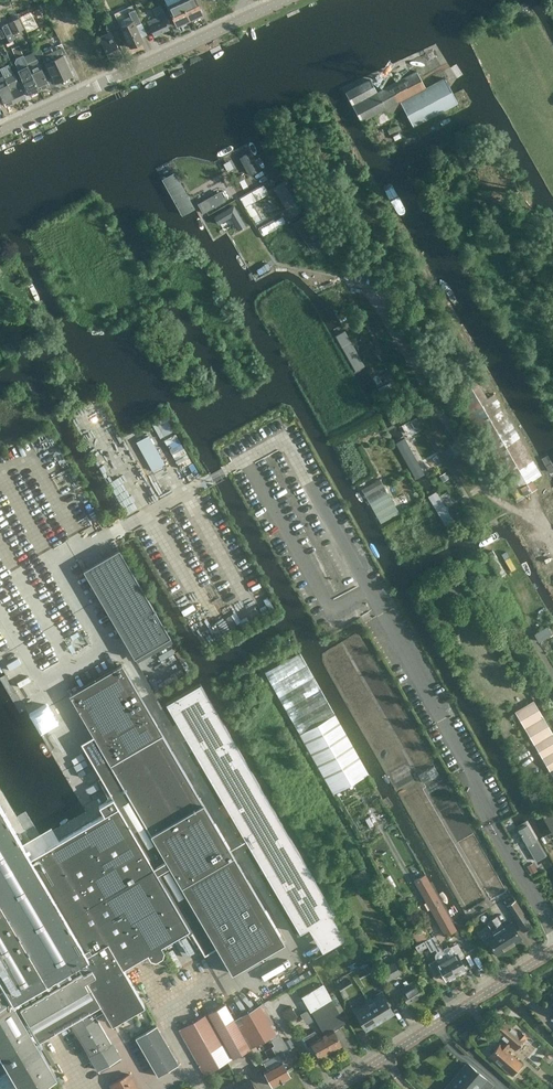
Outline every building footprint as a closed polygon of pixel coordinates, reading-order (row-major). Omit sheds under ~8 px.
[(167,5),(177,26),(190,20),(180,0),(165,0),(167,5)] [(190,20),(202,15),(195,0),(180,0),(190,20)] [(226,0),(200,0),(203,6),(207,4),(210,9),(221,4),(221,3),(226,0)] [(143,42),(135,25),(141,23),(133,5),(114,14),(130,48),(143,42)] [(35,23),(29,12),(19,17),(25,28),(35,23)] [(155,36),(169,29),(164,19),(163,20),(160,15),(147,21),(155,36)] [(14,34),(25,28),(19,17),(8,22),(14,34)] [(115,41),(121,38),(112,19),(106,22),(106,28),(108,34),(100,38),(109,58),(120,52),(115,41)] [(0,26),(0,37),(3,42),(4,44),(15,38),(8,22),(0,26)] [(63,54),(45,62),(55,83),(72,75),(63,54)] [(28,64),(29,68),(40,90),(50,86),(37,59),(28,64)] [(40,90),(29,68),(28,64),(18,69),(30,95),(40,90)] [(413,127),(458,103),(444,77),(425,87),(416,70),(377,91),(370,79),(345,92),(362,123),(386,109),(389,115),(403,108),(413,127)] [(13,71),(3,75),(16,102),(26,97),(19,84),(18,85),(16,81),(17,81),(13,71)] [(16,102),(3,75),(0,77),(0,93),(6,106),(16,102)] [(248,174),(259,168),(247,146),(237,152),(248,174)] [(194,208),(175,174),(163,180),(182,214),(194,208)] [(274,188),(291,216),(300,210),(283,182),(274,188)] [(220,192),(198,204),(203,212),(224,201),(220,192)] [(233,205),(214,217),(219,224),(231,217),(236,225),(243,221),(233,205)] [(275,218),(259,227),(262,233),(279,224),(275,218)] [(294,224),(312,252),(321,246),(303,218),(294,224)] [(354,349),(345,354),(370,400),(380,395),(354,349)] [(465,411),(516,499),(525,495),(520,487),(541,475),(495,394),(487,398),(477,381),(457,392),(467,410),(465,411)] [(151,421),(159,437),(174,430),(165,414),(151,421)] [(416,431),(424,427),(418,416),(410,421),(416,431)] [(179,468),(191,461),(174,431),(162,438),(179,468)] [(151,469),(164,462),(148,433),(135,440),(151,469)] [(404,438),(396,443),(416,478),(424,473),(404,438)] [(446,471),(439,475),(443,482),(450,478),(446,471)] [(381,523),(399,512),(380,479),(361,489),(381,523)] [(453,520),(436,491),(428,496),(445,524),(453,520)] [(298,515),(291,518),(301,543),(308,541),(298,515)] [(326,586),(337,580),(318,548),(307,554),(326,586)] [(119,549),(83,570),(134,658),(170,637),(119,549)] [(500,575),(505,573),(500,560),(495,562),(500,575)] [(547,626),(534,634),(538,641),(551,633),(547,626)] [(421,771),(491,904),(508,894),(444,772),(436,772),(428,776),(429,768),(435,768),(362,630),(321,651),(338,682),(342,680),(342,686),(349,687),(353,694),(353,697),(347,696),(356,713),(364,713),(373,730),(382,731),(382,739),(389,739),(388,741),(398,759),(385,766),(388,770),(409,759),(414,769),(426,763),(425,771),(421,771)] [(300,734),(335,714),(300,652),(265,672),(300,734)] [(108,1017),(111,1023),(144,1004),(122,967),(147,953),(150,958),(155,959),(162,955),(163,950),(160,945),(189,928),(204,954),(216,947),(231,973),(284,942),(122,664),(69,695),(99,746),(87,754),(112,797),(99,805),(104,814),(30,856),(0,805),(0,1055),(20,1088),(33,1088),(56,1075),(36,1041),(69,1021),(91,1008),(100,1003),(108,1017)] [(334,912),(200,683),(166,703),(173,716),(177,723),(193,751),(194,751),(201,764),(203,767),(263,869),(264,872),(299,931),(299,932),(300,933),(308,927),(331,914),(334,912)] [(550,771),(552,770),(552,735),(533,701),(515,711),(550,771)] [(330,788),(365,768),(335,714),(300,734),(330,788)] [(407,761),(388,772),(395,784),(414,773),(407,761)] [(542,816),(552,833),(552,835),(552,810),(542,816)] [(364,869),(350,876),(357,888),(370,881),(364,869)] [(456,929),(434,890),(425,874),(414,880),(422,896),(423,895),(445,936),(456,929)] [(515,900),(506,906),(523,932),(532,927),(515,900)] [(498,929),(508,946),(521,938),(510,921),(503,925),(497,915),(491,919),(498,929)] [(491,919),(486,922),(492,932),(485,937),(496,954),(508,946),(498,929),(491,919)] [(418,943),(429,937),(423,927),(413,933),(418,943)] [(436,958),(436,959),(428,963),(436,976),(442,973),(446,980),(456,974),(443,951),(434,935),(415,945),(418,951),(428,945),(431,950),(435,948),(437,952),(436,953),(435,955),(436,958)] [(443,951),(456,974),(466,969),(459,957),(463,954),(457,943),(450,947),(448,947),(444,949),(444,951),(443,951)] [(386,981),(401,972),(394,959),(379,968),(386,981)] [(312,965),(298,973),(302,980),(297,982),(303,992),(322,982),(312,965)] [(370,966),(362,970),(365,976),(373,971),(370,966)] [(405,985),(399,988),(408,1003),(425,993),(416,978),(408,983),(406,980),(403,982),(405,985)] [(345,981),(337,986),(341,991),(349,986),(345,981)] [(321,1035),(330,1051),(341,1045),(333,1031),(345,1023),(341,1015),(323,984),(301,996),(310,1012),(311,1012),(324,1033),(321,1035)] [(366,1002),(359,1007),(358,1005),(352,1008),(366,1031),(394,1013),(381,990),(375,994),(377,996),(372,999),(371,997),(365,1000),(366,1002)] [(251,1048),(225,1003),(179,1029),(203,1073),(251,1048)] [(294,1004),(281,1012),(287,1022),(300,1014),(294,1004)] [(146,1006),(124,1018),(158,1076),(179,1064),(146,1006)] [(120,1057),(91,1008),(69,1021),(89,1054),(98,1069),(120,1057)] [(307,1010),(301,1012),(307,1023),(312,1020),(307,1010)] [(489,1054),(508,1071),(517,1060),(505,1048),(509,1043),(515,1049),(526,1037),(518,1029),(517,1031),(505,1020),(495,1031),(504,1039),(500,1044),(499,1043),(489,1054)] [(307,1047),(312,1044),(320,1057),(330,1051),(321,1035),(318,1037),(315,1030),(302,1038),(307,1047)] [(270,1059),(281,1081),(290,1076),(282,1061),(287,1058),(283,1052),(288,1049),(279,1033),(271,1038),(274,1045),(271,1047),(276,1056),(270,1059)] [(267,1068),(264,1070),(272,1086),(281,1081),(270,1059),(266,1061),(265,1059),(260,1061),(262,1064),(264,1063),(267,1068)] [(468,1065),(466,1063),(444,1088),(489,1088),(493,1085),(469,1065),(468,1065)] [(129,1074),(110,1085),(113,1088),(138,1088),(129,1074)] [(231,1088),(256,1088),(250,1079),(231,1088)]
